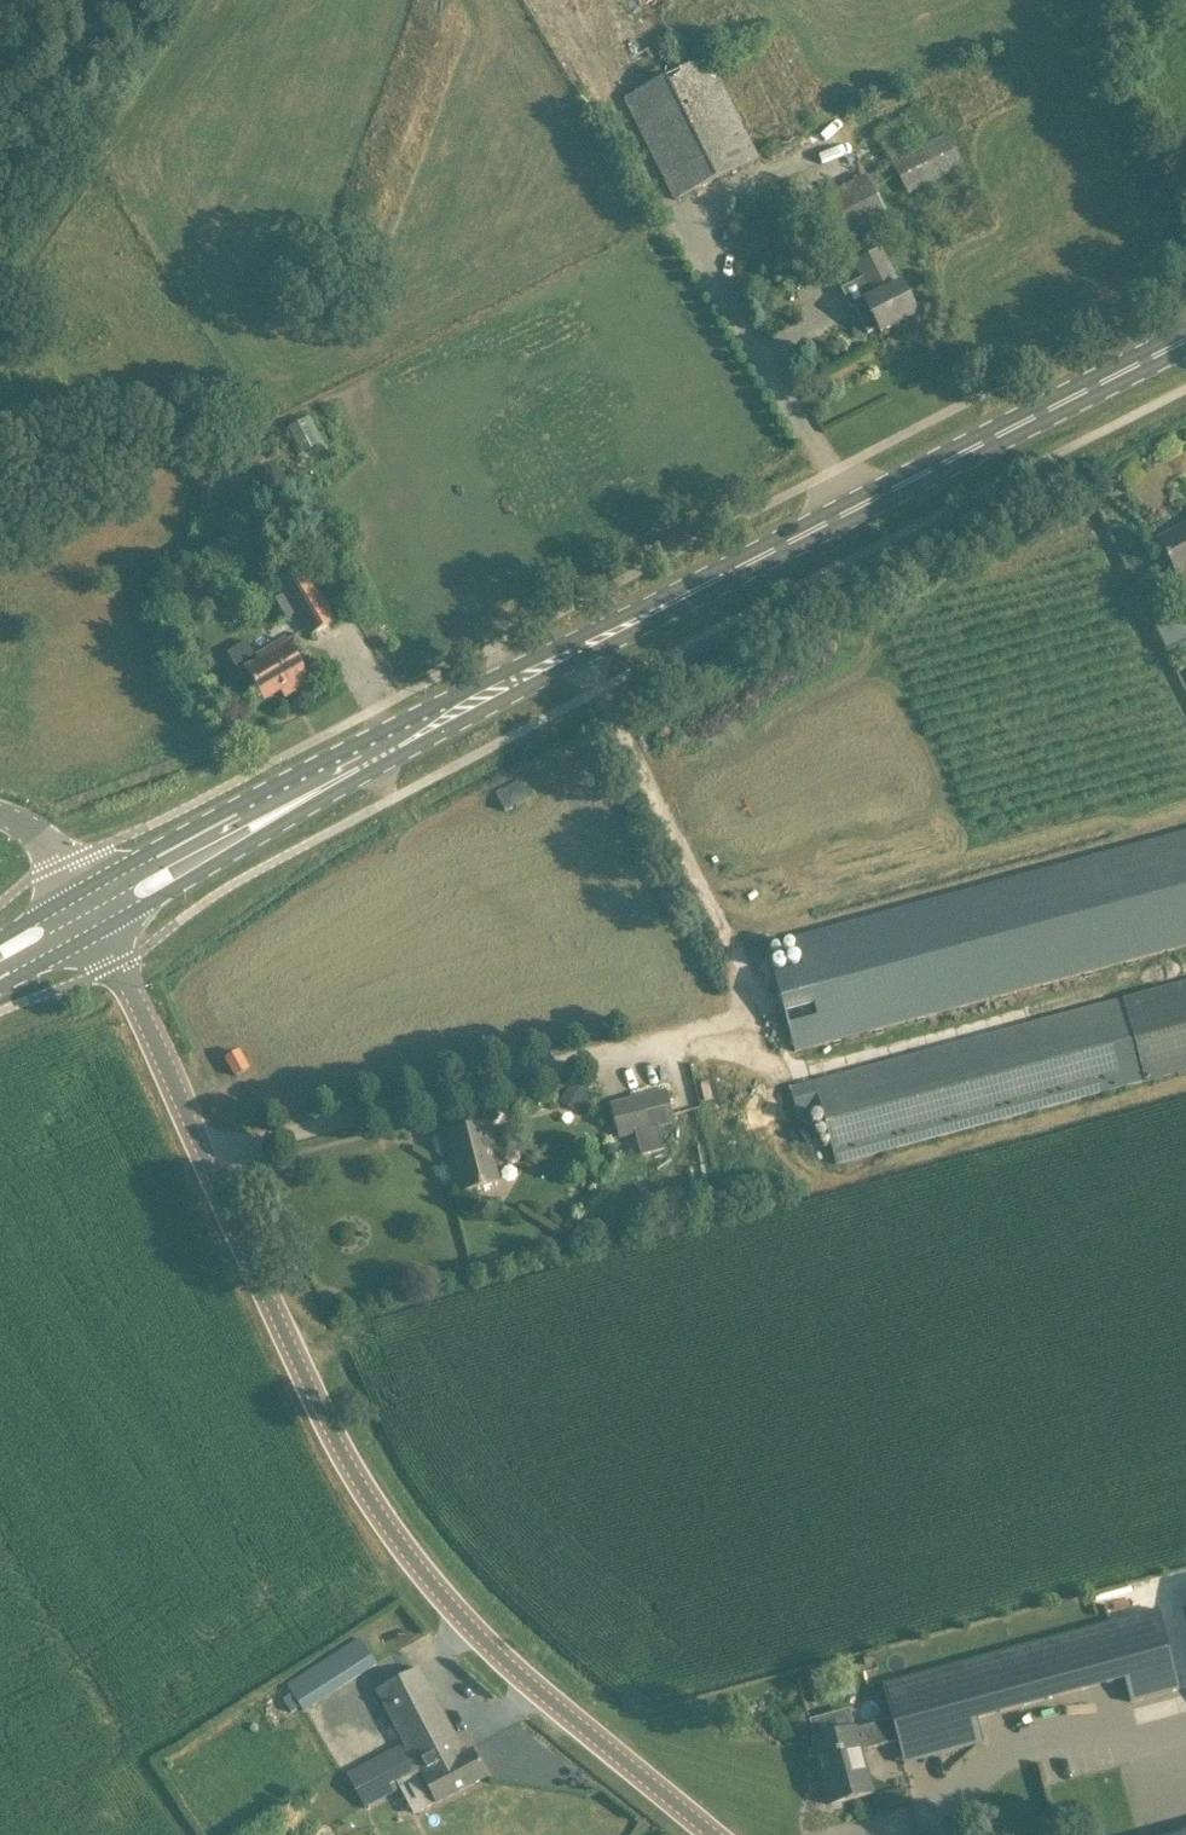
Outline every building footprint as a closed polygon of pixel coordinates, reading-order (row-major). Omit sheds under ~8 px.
[(626,91),(669,196),(754,162),(711,56),(626,91)] [(908,196),(964,169),(947,135),(892,163),(908,196)] [(867,177),(815,204),(837,247),(889,220),(867,177)] [(862,279),(854,283),(864,303),(855,308),(868,334),(879,329),(881,334),(883,333),(882,332),(917,315),(901,285),(900,285),(882,251),(855,265),(862,279)] [(286,428),(300,452),(320,440),(305,416),(286,428)] [(1167,561),(1170,560),(1177,575),(1185,570),(1185,527),(1160,540),(1167,556),(1165,557),(1167,561)] [(337,553),(334,554),(326,560),(330,567),(338,562),(342,560),(337,553)] [(336,622),(303,566),(278,581),(310,637),(336,622)] [(286,619),(296,613),(285,594),(275,600),(286,619)] [(311,681),(308,675),(287,640),(258,658),(248,642),(228,654),(240,673),(246,670),(264,701),(281,691),(285,697),(311,681)] [(499,809),(527,800),(520,780),(492,789),(499,809)] [(804,969),(775,977),(796,1052),(1024,990),(1185,946),(1185,833),(796,939),(804,969)] [(821,1106),(837,1165),(1185,1071),(1185,984),(791,1091),(797,1113),(821,1106)] [(227,1058),(237,1076),(237,1077),(249,1070),(238,1052),(227,1058)] [(560,1103),(577,1113),(588,1095),(570,1085),(560,1103)] [(667,1091),(611,1106),(619,1137),(636,1133),(641,1156),(665,1150),(659,1127),(675,1122),(673,1115),(667,1091)] [(497,1149),(497,1147),(491,1124),(442,1136),(447,1156),(450,1155),(459,1193),(499,1183),(490,1151),(497,1149)] [(977,1720),(1126,1680),(1132,1703),(1180,1689),(1159,1610),(883,1684),(893,1720),(899,1741),(939,1730),(946,1753),(983,1743),(977,1720)] [(289,1684),(293,1692),(282,1700),(291,1714),(301,1707),(304,1712),(377,1665),(362,1638),(289,1684)] [(370,1760),(372,1762),(347,1775),(364,1809),(406,1788),(419,1812),(466,1789),(488,1777),(473,1749),(465,1754),(420,1668),(398,1679),(379,1689),(406,1742),(370,1760)] [(899,1741),(893,1720),(856,1730),(855,1728),(813,1740),(831,1805),(873,1794),(861,1751),(899,1741)]
